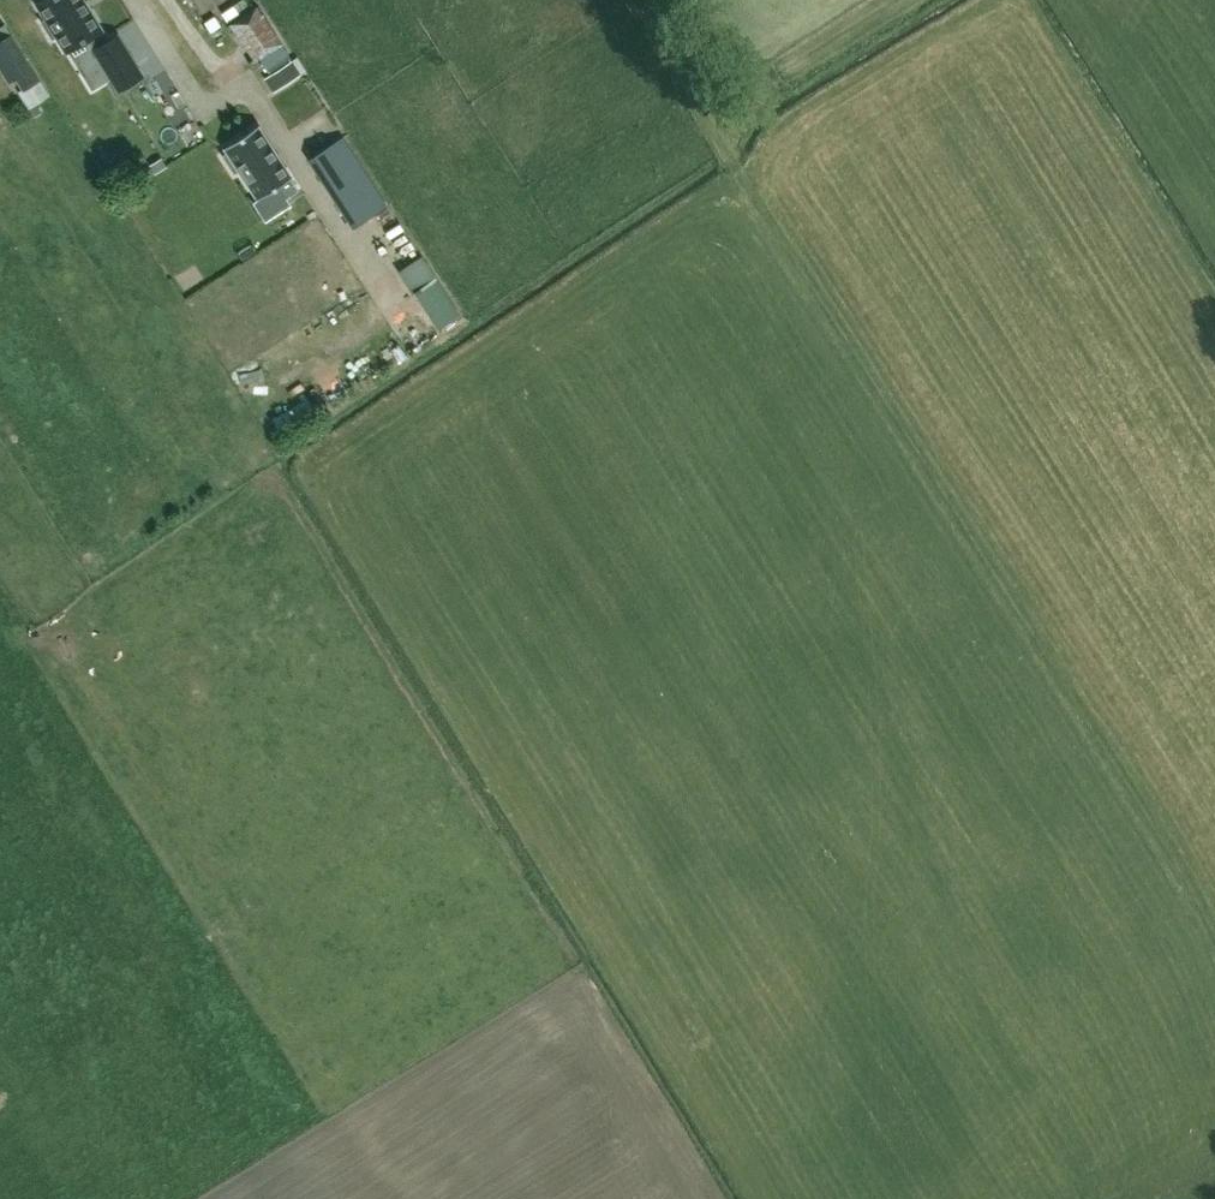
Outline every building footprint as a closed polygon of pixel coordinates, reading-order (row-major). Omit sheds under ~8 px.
[(26,2),(57,52),(81,37),(87,47),(84,48),(111,92),(137,76),(109,30),(98,37),(94,31),(97,29),(79,0),(30,0),(26,2)] [(252,61),(255,60),(279,43),(254,6),(228,24),(252,61)] [(4,24),(0,27),(0,58),(20,90),(17,93),(28,110),(49,96),(4,24)] [(279,43),(255,60),(264,73),(288,57),(279,43)] [(296,73),(289,62),(264,78),(271,90),(296,73)] [(334,198),(368,175),(324,108),(290,130),(334,198)] [(226,152),(221,156),(233,174),(238,171),(257,200),(252,203),(263,221),(289,204),(286,198),(298,191),(290,179),(291,178),(257,126),(223,147),(226,152)] [(159,159),(147,166),(152,174),(164,167),(159,159)] [(174,284),(196,273),(188,256),(167,267),(174,284)] [(435,330),(457,316),(420,259),(398,273),(435,330)]
